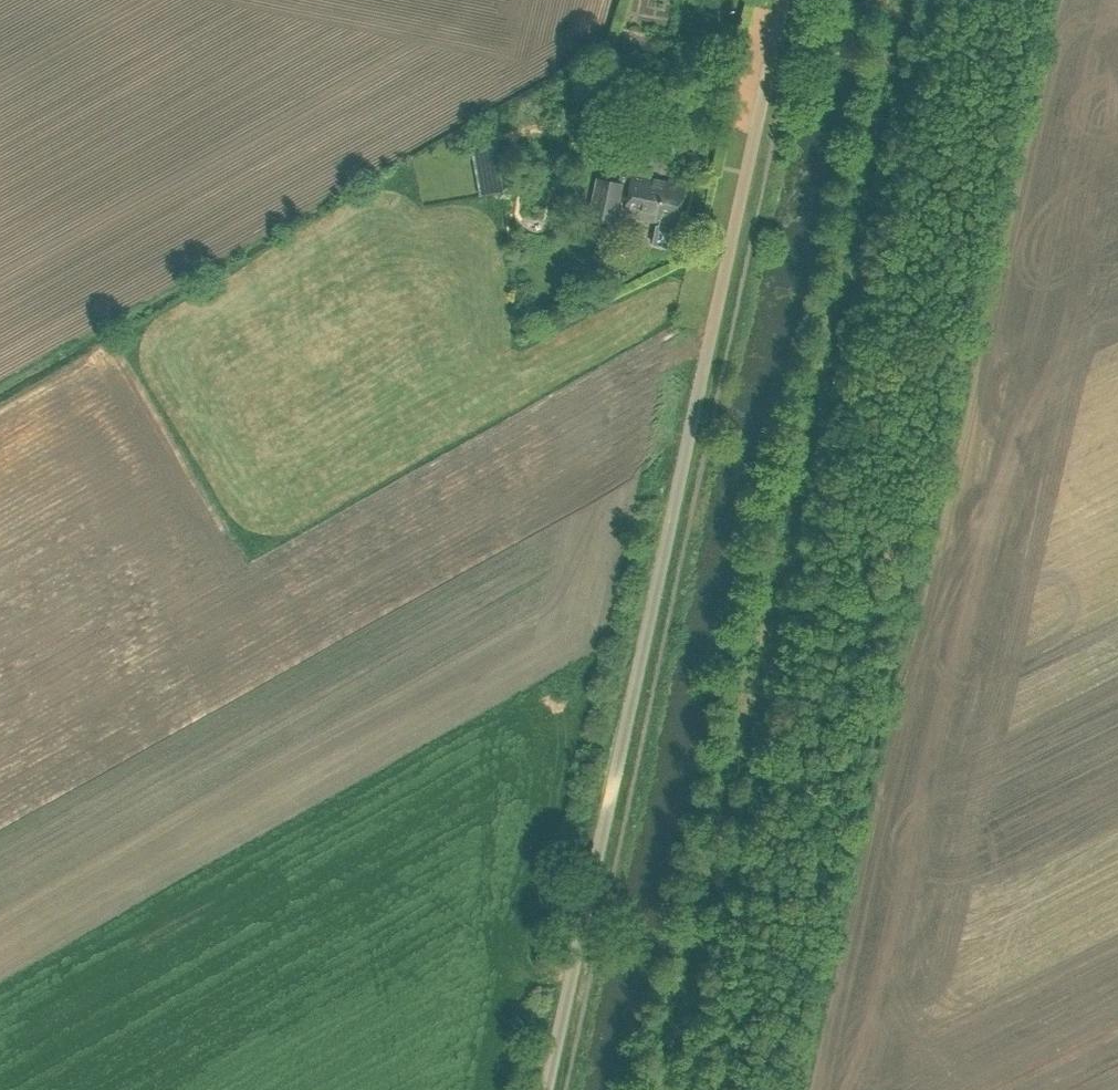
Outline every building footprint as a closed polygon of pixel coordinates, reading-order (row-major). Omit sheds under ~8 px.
[(505,192),(503,151),(482,152),(485,193),(505,192)] [(677,227),(685,187),(632,177),(632,178),(620,176),(618,185),(598,181),(590,220),(614,225),(617,211),(625,213),(624,217),(660,224),(659,228),(656,228),(653,246),(671,249),(675,231),(672,231),(673,226),(677,227)] [(533,216),(525,229),(550,243),(558,230),(533,216)]
